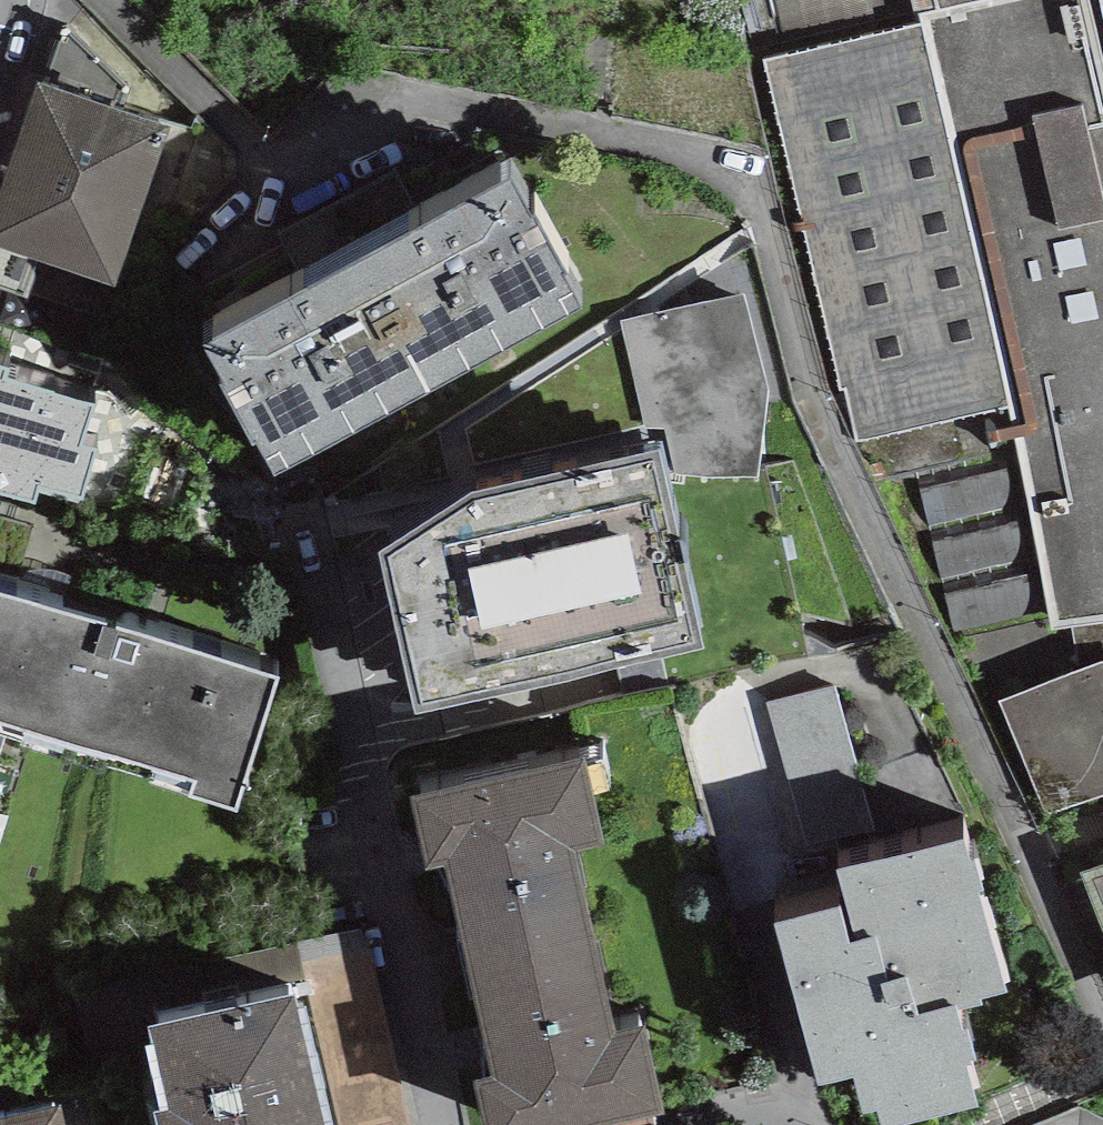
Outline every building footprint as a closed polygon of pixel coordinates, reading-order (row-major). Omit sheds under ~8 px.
[(1020,447),(1024,466),(1049,609),(1053,633),(1073,629),(1102,625),(1102,0),(775,0),(790,55),(765,62),(838,389),(849,388),(856,442),(872,482),(1020,447)] [(38,78),(0,187),(0,245),(117,285),(173,125),(38,78)] [(508,176),(358,258),(428,396),(582,312),(564,278),(569,276),(536,215),(531,218),(508,176)] [(276,479),(428,396),(358,258),(202,343),(223,382),(217,385),(251,447),(257,444),(276,479)] [(746,293),(620,320),(646,430),(664,429),(674,475),(757,478),(769,392),(746,293)] [(0,365),(0,495),(34,506),(41,485),(83,498),(97,452),(82,447),(95,405),(7,378),(10,368),(0,365)] [(380,551),(415,715),(704,650),(669,496),(658,451),(649,453),(474,494),(380,551)] [(1024,466),(917,490),(951,632),(1049,609),(1024,466)] [(0,589),(0,736),(1,737),(234,810),(276,676),(0,589)] [(1073,629),(1076,674),(1102,664),(1102,625),(1073,629)] [(997,705),(1049,819),(1102,797),(1102,664),(1076,674),(997,705)] [(836,685),(768,703),(806,849),(875,831),(836,685)] [(443,867),(467,970),(598,939),(577,851),(606,844),(586,758),(410,798),(426,871),(443,867)] [(775,925),(818,1087),(855,1077),(866,1116),(877,1113),(880,1124),(913,1124),(980,1107),(975,1089),(981,1087),(974,1061),(961,1012),(984,1006),(983,1001),(1009,994),(981,890),(987,888),(980,861),(975,863),(969,838),(838,872),(847,906),(775,925)] [(1079,874),(1102,934),(1102,865),(1079,874)] [(237,1008),(297,994),(308,991),(339,1124),(409,1124),(364,928),(226,960),(237,1008)] [(598,939),(467,970),(492,1076),(473,1081),(484,1124),(619,1124),(667,1114),(646,1025),(619,1032),(598,939)] [(149,1028),(168,1110),(154,1113),(157,1124),(327,1124),(297,994),(237,1008),(149,1028)] [(0,1123),(0,1124),(68,1124),(64,1109),(0,1123)]
